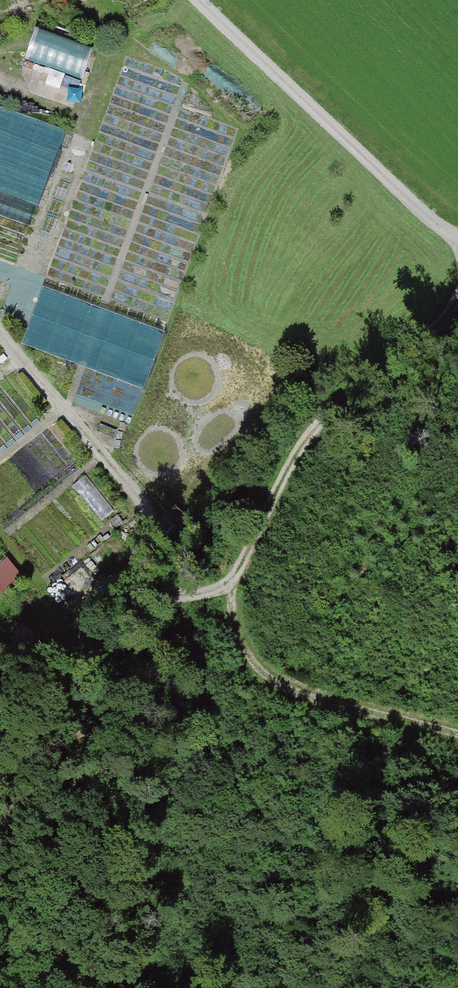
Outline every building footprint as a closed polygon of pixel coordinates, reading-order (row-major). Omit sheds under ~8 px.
[(83,77),(95,44),(39,23),(27,56),(83,77)] [(67,124),(0,102),(0,191),(40,204),(67,124)] [(147,384),(168,326),(44,283),(24,341),(147,384)] [(0,560),(0,583),(4,588),(24,572),(9,553),(0,560)]
